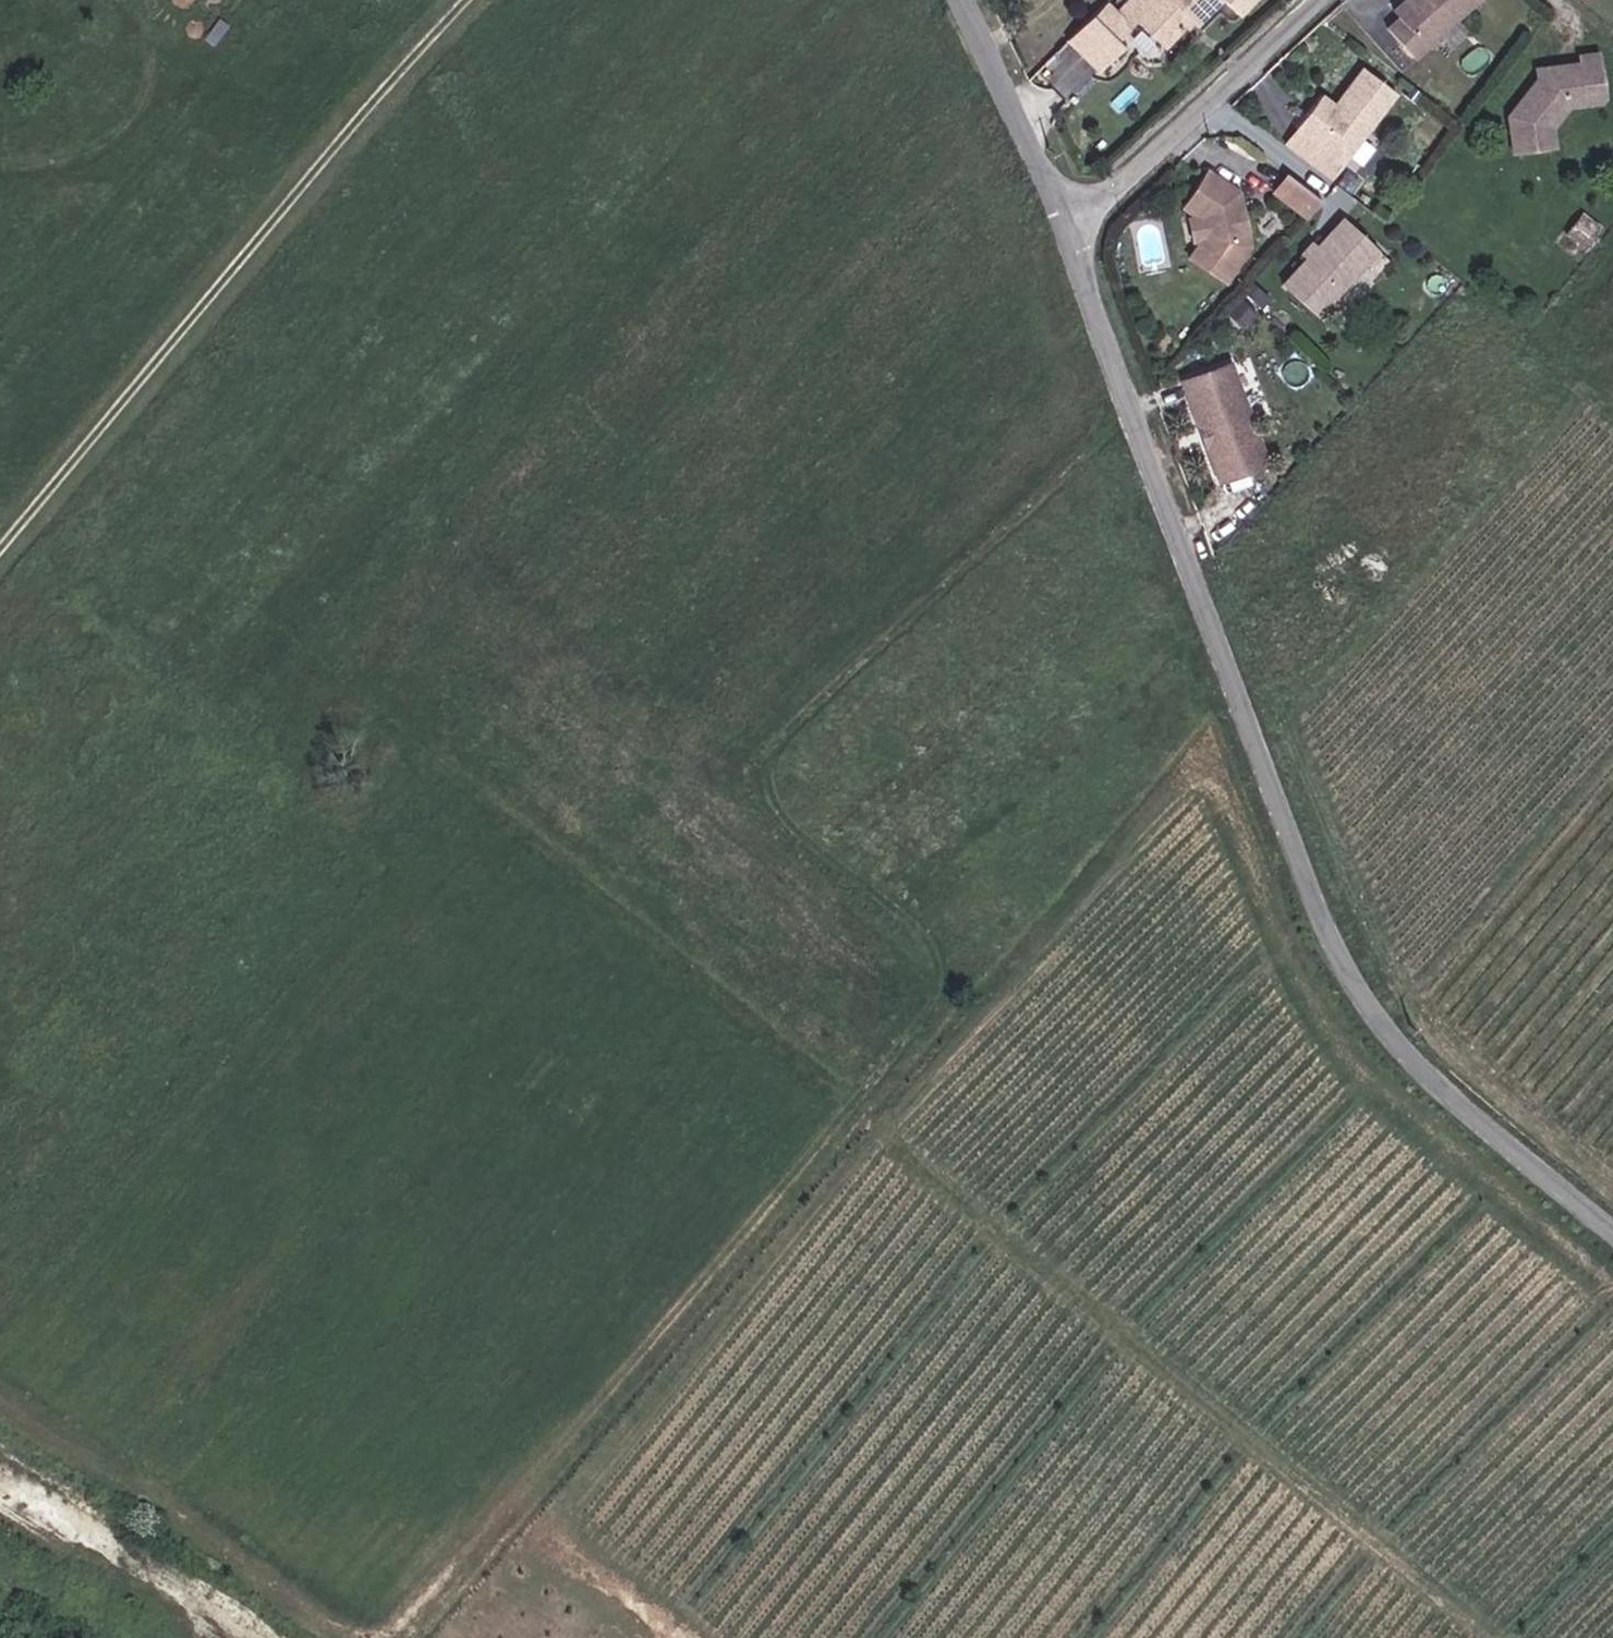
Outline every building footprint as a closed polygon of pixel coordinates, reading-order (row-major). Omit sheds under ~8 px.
[(1116,20),(1129,31),(1138,23),(1169,51),(1195,23),(1202,30),(1226,6),(1246,25),(1268,2),(1266,0),(1136,0),(1116,20)] [(1382,18),(1388,25),(1376,36),(1402,65),(1472,0),(1402,0),(1382,18)] [(1122,52),(1090,22),(1067,46),(1099,76),(1122,52)] [(1576,96),(1588,94),(1585,64),(1566,65),(1566,73),(1531,76),(1530,82),(1527,86),(1524,84),(1492,123),(1495,159),(1538,154),(1536,136),(1551,117),(1570,115),(1569,103),(1576,96)] [(1287,134),(1335,167),(1384,98),(1351,74),(1323,112),(1310,102),(1287,134)] [(1589,113),(1588,94),(1576,96),(1569,103),(1570,115),(1589,113)] [(1335,167),(1287,134),(1273,154),(1319,190),(1335,167)] [(1221,209),(1219,200),(1188,180),(1164,216),(1178,225),(1184,244),(1170,266),(1205,289),(1229,253),(1227,243),(1223,244),(1217,210),(1221,209)] [(1304,207),(1270,180),(1257,197),(1290,223),(1304,207)] [(1361,256),(1326,224),(1264,292),(1299,324),(1361,256)] [(1592,246),(1575,232),(1558,252),(1575,267),(1592,246)] [(1250,463),(1212,367),(1166,385),(1203,480),(1250,463)]
